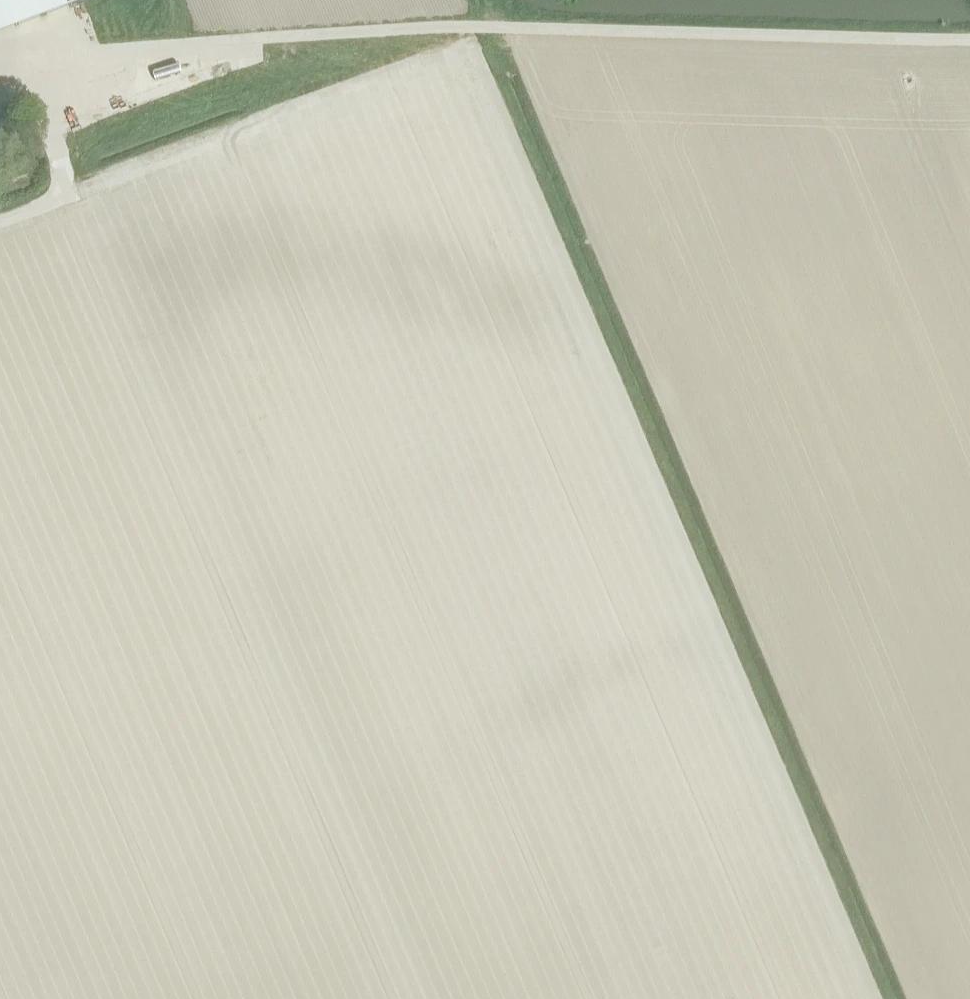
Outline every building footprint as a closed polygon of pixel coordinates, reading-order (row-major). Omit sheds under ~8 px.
[(90,0),(0,0),(0,34),(90,0)]
